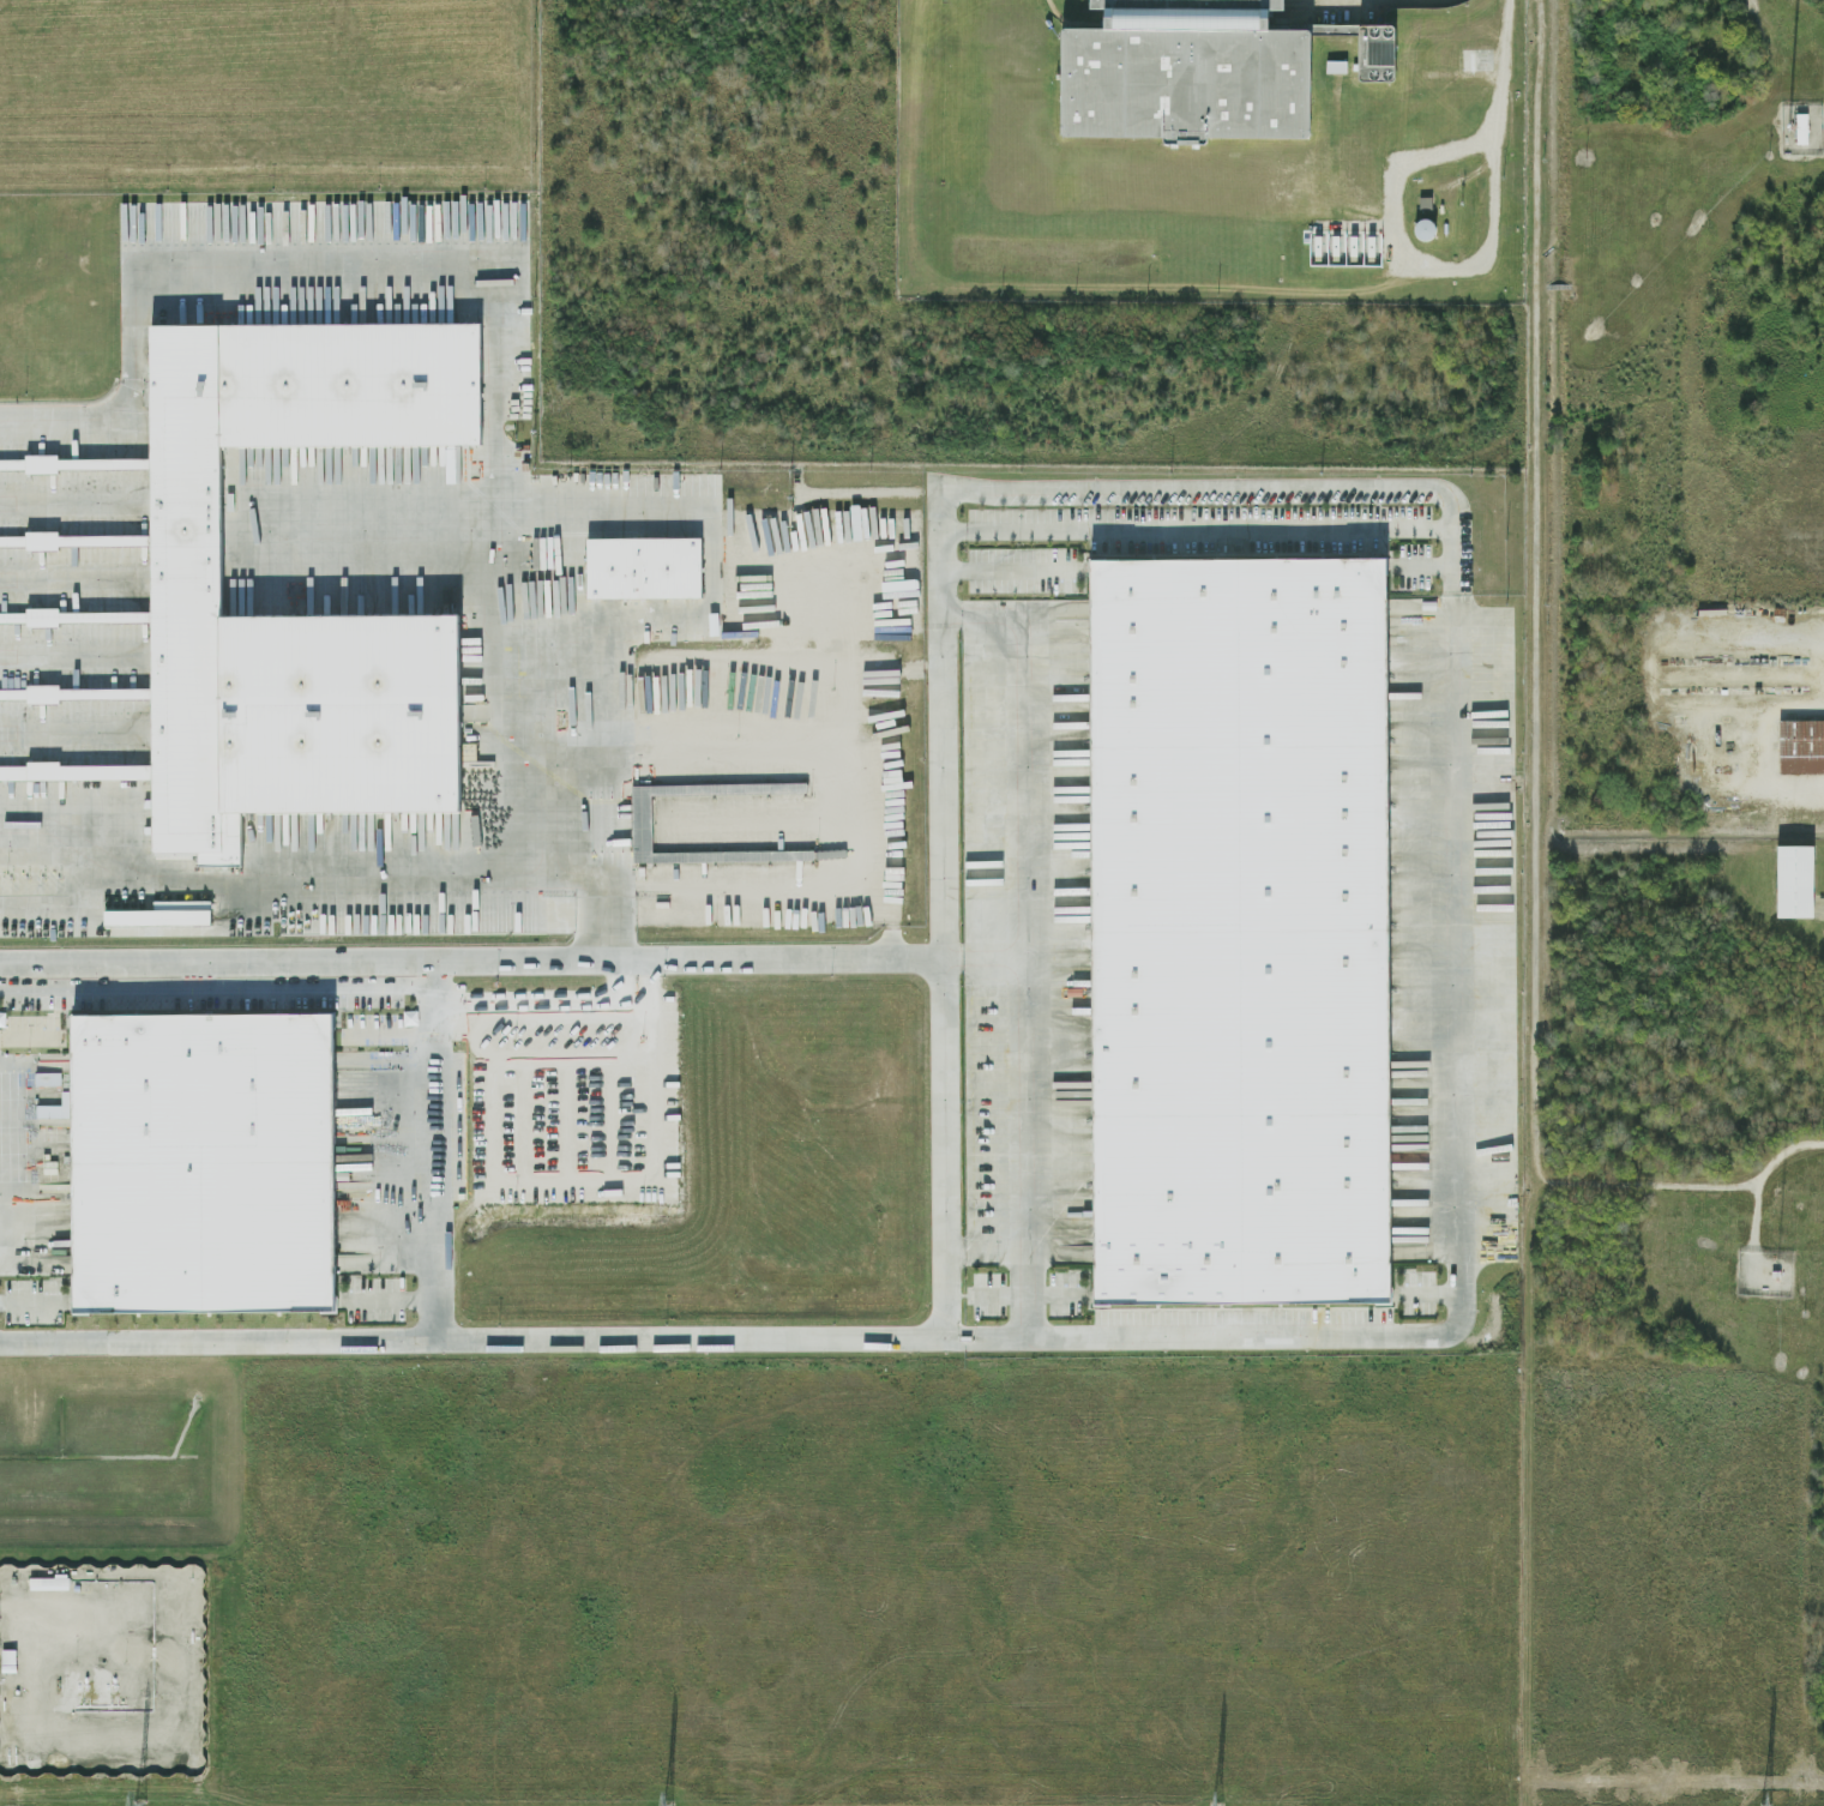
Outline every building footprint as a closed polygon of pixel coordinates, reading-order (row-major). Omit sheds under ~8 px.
[(1089,8),(1089,0),(1284,0),(1284,10),(1269,8),(1269,30),(1311,30),(1311,138),(1061,137),(1063,29),(1104,29),(1104,8),(1089,8)] [(1358,82),(1358,25),(1396,25),(1396,82),(1358,82)] [(1347,63),(1327,62),(1327,73),(1347,73),(1347,63)] [(1808,114),(1796,114),(1796,130),(1808,130),(1808,114)] [(1420,211),(1432,211),(1432,199),(1420,198),(1420,211)] [(152,547),(152,537),(99,538),(99,548),(152,547)] [(703,598),(702,537),(585,538),(586,599),(703,598)] [(1088,561),(1387,560),(1387,568),(1391,1305),(1091,1307),(1088,571),(1088,561)] [(27,684),(27,704),(60,704),(61,685),(27,684)] [(1778,722),(1823,722),(1823,776),(1781,777),(1778,722)] [(61,763),(43,763),(43,780),(80,780),(80,772),(61,772),(61,763)] [(632,786),(633,863),(814,861),(814,850),(652,852),(651,796),(806,794),(806,784),(632,786)] [(1813,848),(1812,919),(1775,920),(1775,848),(1813,848)] [(211,924),(211,909),(189,910),(189,901),(153,901),(154,910),(104,910),(105,926),(211,924)] [(66,1313),(65,1018),(333,1016),(336,1312),(66,1313)] [(61,1074),(18,1073),(17,1087),(60,1088),(61,1074)] [(26,1117),(68,1118),(68,1097),(61,1097),(61,1106),(27,1105),(26,1117)]
